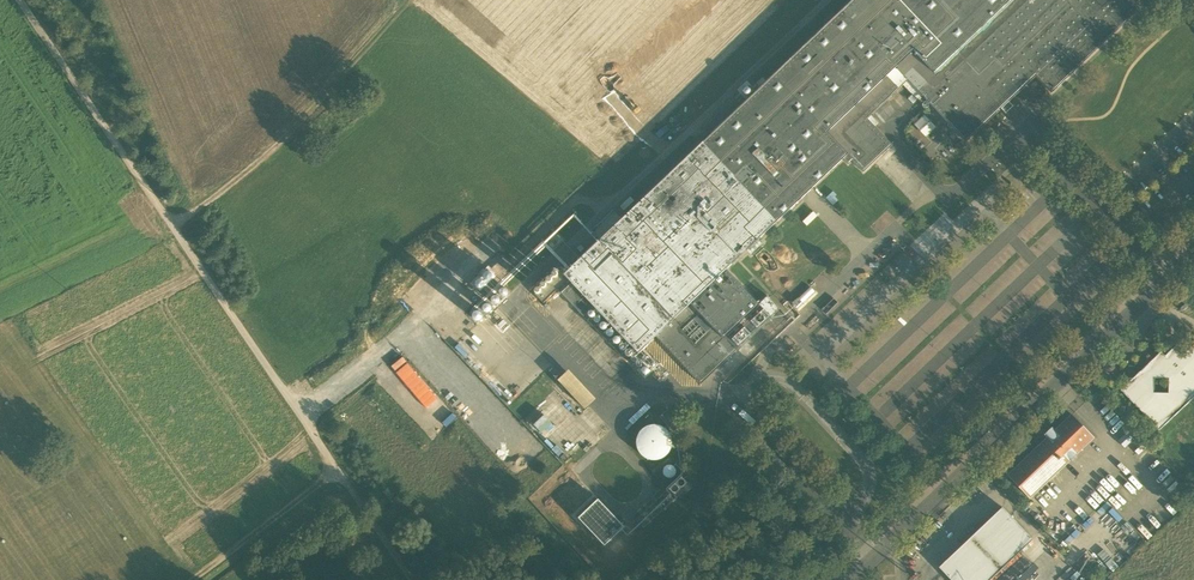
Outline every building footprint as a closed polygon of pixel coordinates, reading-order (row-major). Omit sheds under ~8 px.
[(688,371),(759,304),(759,303),(726,269),(843,159),(847,155),(848,154),(827,132),(895,67),(908,80),(922,95),(965,141),(1001,108),(1005,113),(1013,106),(1008,101),(1035,75),(1089,24),(1065,0),(852,0),(621,219),(600,239),(563,274),(569,280),(571,283),(594,306),(638,353),(655,336),(672,354),(688,371)] [(1131,0),(1065,0),(1089,24),(1035,75),(1052,92),(1139,9),(1131,0)] [(867,119),(903,85),(908,80),(895,67),(827,132),(848,154),(847,155),(852,160),(863,172),(892,145),(867,119)] [(922,95),(908,80),(903,85),(917,100),(922,95)] [(848,164),(852,160),(847,155),(843,159),(848,164)] [(591,230),(600,239),(621,219),(613,210),(591,230)] [(952,221),(945,214),(944,212),(909,245),(919,256),(954,223),(952,221)] [(487,270),(484,269),(480,271),(479,275),(482,278),(486,278),(489,274),(487,270)] [(479,278),(475,276),(471,280),(473,284),(477,286),(481,282),(479,278)] [(811,286),(792,304),(797,308),(815,291),(811,286)] [(507,288),(502,288),(499,291),(500,296),(505,297),(508,293),(507,288)] [(499,296),(494,295),(491,299),(492,303),(497,304),(500,301),(499,296)] [(767,296),(759,303),(759,304),(771,316),(780,309),(767,296)] [(490,305),(486,303),(482,307),(483,311),(488,313),(491,310),(490,305)] [(771,316),(759,304),(688,371),(700,384),(771,316)] [(481,312),(477,311),(473,314),(473,319),(476,322),(481,321),(483,316),(481,312)] [(1175,345),(1165,355),(1161,351),(1120,389),(1158,430),(1193,396),(1193,343),(1183,353),(1175,345)] [(558,382),(585,411),(596,401),(568,372),(558,382)] [(528,410),(548,392),(538,381),(518,399),(528,410)] [(556,402),(530,426),(544,441),(570,416),(556,402)] [(660,419),(674,434),(683,425),(669,411),(660,419)] [(1007,475),(1030,498),(1093,438),(1071,414),(1054,431),(1051,428),(1044,434),(1047,437),(1007,475)] [(636,442),(636,448),(639,454),(643,459),(649,461),(655,462),(661,461),(667,457),(670,452),(672,446),(672,440),(669,434),(665,429),(659,427),(653,426),(647,427),(642,431),(638,436),(636,442)] [(1118,441),(1124,448),(1134,439),(1127,432),(1118,441)] [(577,449),(587,438),(583,434),(573,445),(577,449)] [(670,457),(668,459),(665,462),(653,473),(667,488),(651,504),(637,517),(645,526),(659,512),(676,497),(689,485),(682,478),(686,474),(670,457)] [(565,482),(575,473),(567,464),(545,484),(549,489),(561,478),(565,482)] [(598,499),(578,517),(605,545),(624,526),(598,499)] [(951,579),(990,579),(1033,539),(1002,507),(939,567),(951,579)] [(808,541),(821,554),(829,546),(816,533),(808,541)] [(1015,579),(1025,579),(1038,568),(1033,563),(1015,579)]
